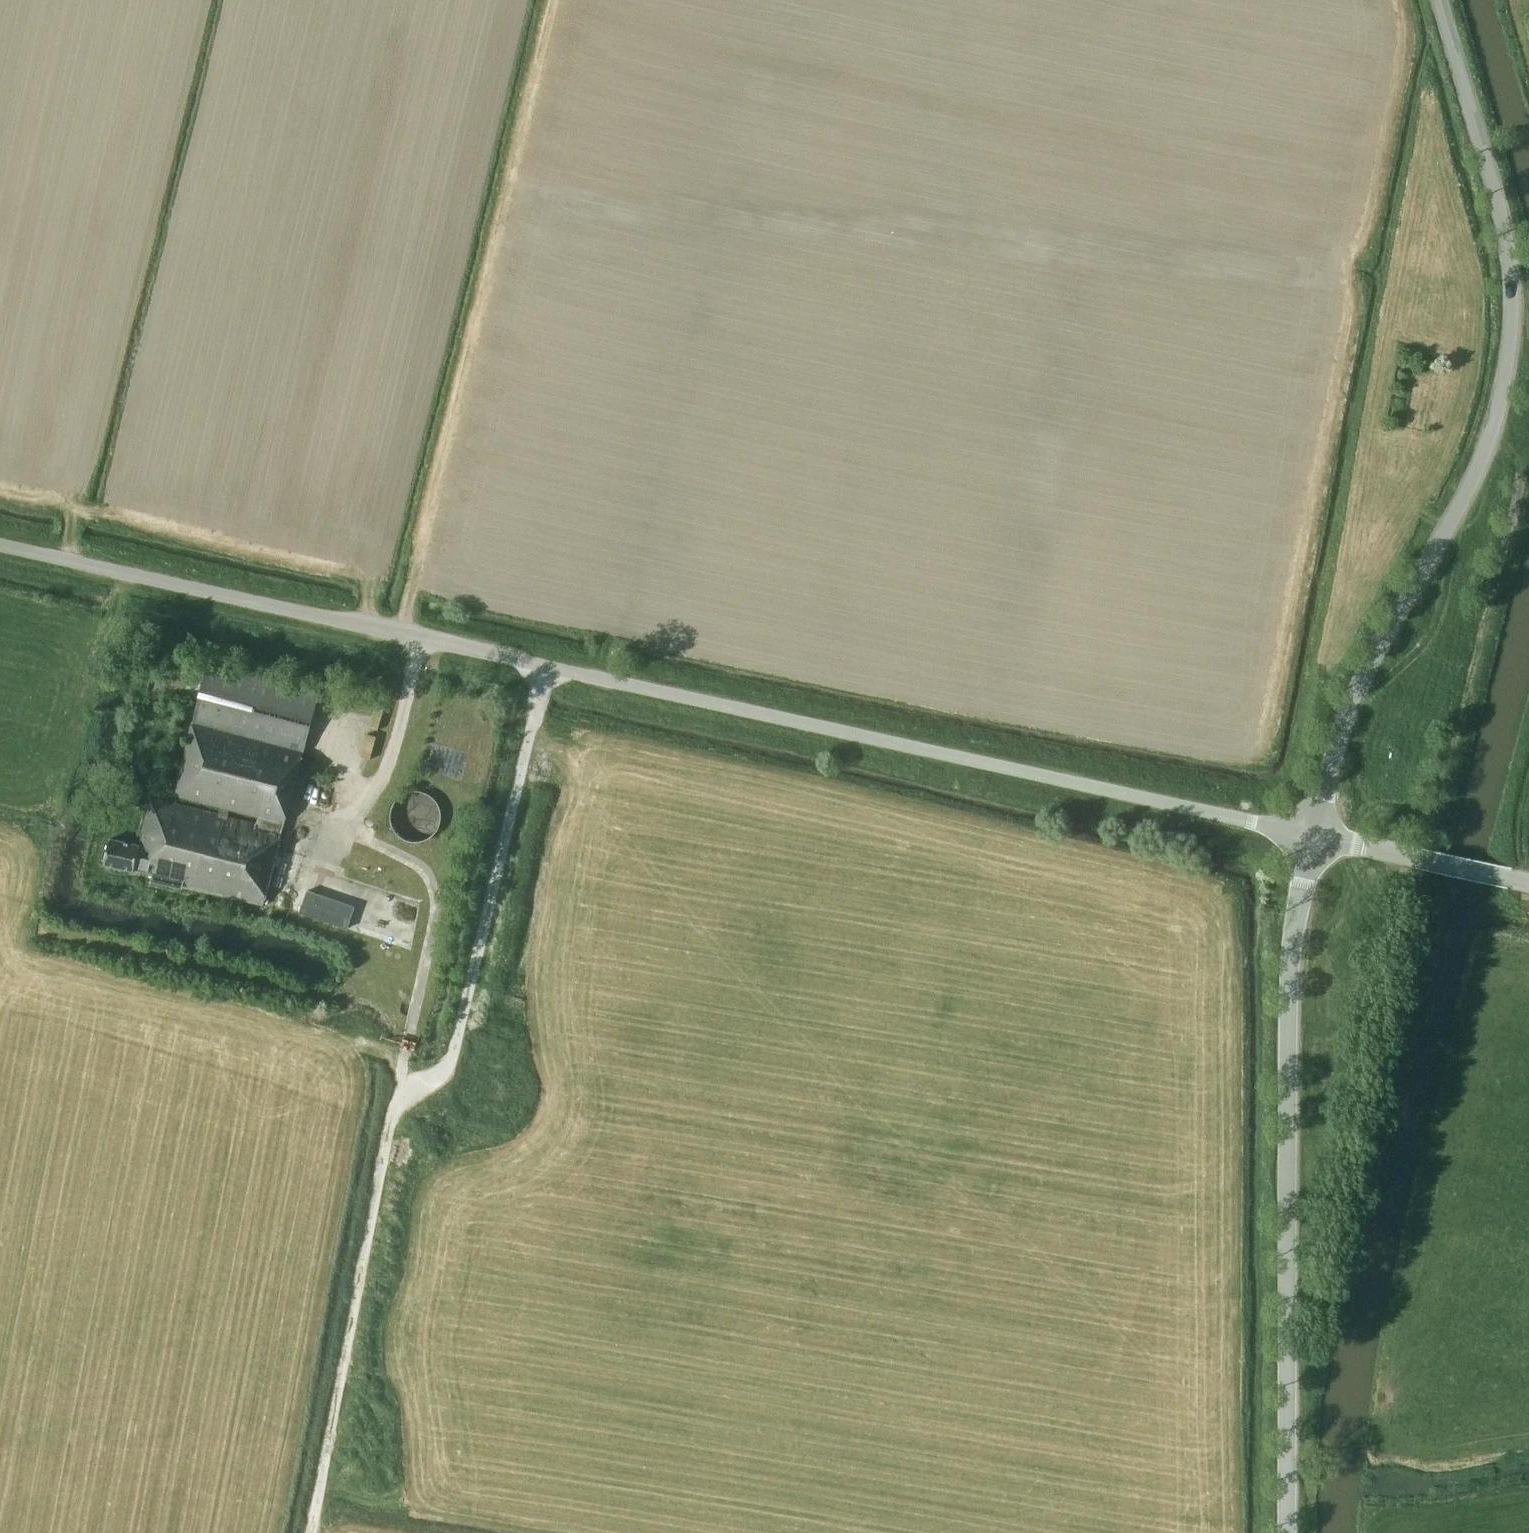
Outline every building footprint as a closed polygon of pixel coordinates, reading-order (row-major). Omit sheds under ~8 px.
[(264,905),(318,693),(207,664),(174,794),(222,805),(220,814),(152,798),(140,844),(111,837),(105,862),(135,870),(136,864),(155,868),(152,878),(264,905)] [(138,789),(119,784),(115,799),(135,803),(138,789)]
